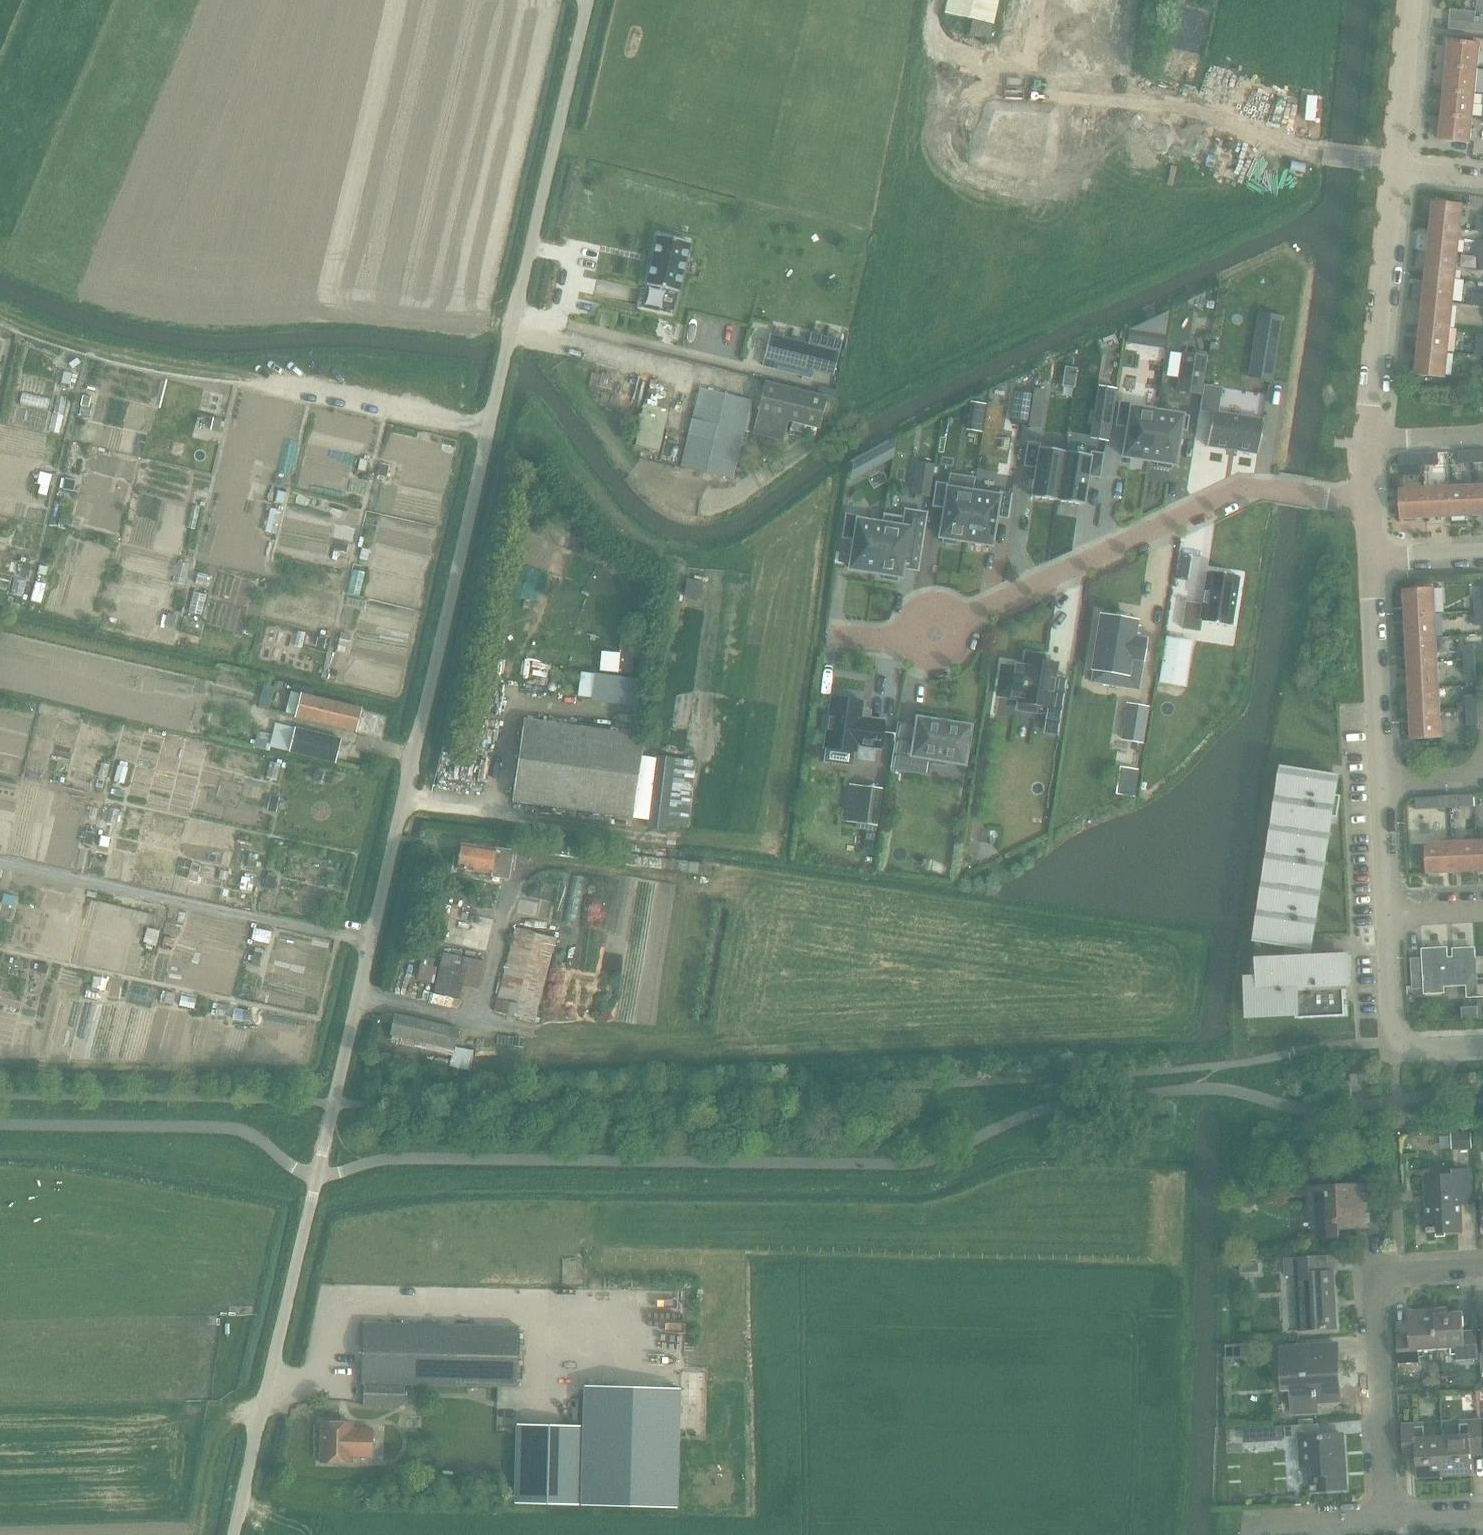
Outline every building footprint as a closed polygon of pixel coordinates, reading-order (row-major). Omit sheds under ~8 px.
[(945,13),(993,24),(998,0),(948,0),(945,13)] [(1452,9),(1450,20),(1450,28),(1475,31),(1475,22),(1476,12),(1452,9)] [(1475,31),(1482,32),(1482,23),(1475,22),(1475,31)] [(1449,65),(1479,69),(1482,43),(1452,40),(1449,65)] [(1446,90),(1476,93),(1479,69),(1449,65),(1446,90)] [(1444,114),(1474,118),(1476,93),(1446,90),(1444,114)] [(1474,118),(1444,114),(1441,140),(1471,143),(1474,118)] [(1462,229),(1464,203),(1436,200),(1433,226),(1462,229)] [(1459,254),(1462,229),(1433,226),(1430,251),(1459,254)] [(679,292),(690,242),(658,235),(647,285),(679,292)] [(1457,278),(1459,254),(1430,251),(1428,275),(1457,278)] [(1454,303),(1457,278),(1428,275),(1425,300),(1454,303)] [(1451,328),(1454,303),(1425,300),(1423,325),(1451,328)] [(1168,308),(1127,326),(1154,331),(1152,345),(1162,346),(1164,332),(1168,308)] [(612,315),(602,313),(600,322),(609,325),(612,315)] [(1262,314),(1257,346),(1276,348),(1280,316),(1262,314)] [(1449,352),(1451,328),(1423,325),(1420,349),(1449,352)] [(769,332),(761,366),(810,379),(813,370),(832,375),(840,341),(810,333),(807,342),(769,332)] [(1446,377),(1449,352),(1420,349),(1418,374),(1446,377)] [(1207,357),(1182,353),(1176,390),(1201,393),(1207,357)] [(64,371),(62,382),(70,384),(72,373),(64,371)] [(820,428),(827,396),(765,382),(753,433),(784,440),(789,420),(820,428)] [(1203,384),(1199,410),(1212,412),(1207,445),(1256,453),(1261,420),(1217,413),(1221,387),(1203,384)] [(1101,386),(1098,405),(1113,408),(1116,389),(1101,386)] [(751,399),(700,387),(682,465),(733,477),(751,399)] [(1030,402),(1026,425),(1039,427),(1045,389),(1032,387),(1032,390),(1030,402)] [(82,396),(80,406),(88,407),(90,398),(82,396)] [(1012,399),(1009,422),(1026,425),(1030,402),(1012,399)] [(972,401),(971,411),(985,413),(986,403),(972,401)] [(1149,460),(1157,411),(1131,407),(1132,403),(1119,401),(1116,425),(1128,427),(1123,456),(1149,460)] [(1157,411),(1149,460),(1158,462),(1157,466),(1171,469),(1171,464),(1175,464),(1180,430),(1186,430),(1189,416),(1157,411)] [(213,417),(210,430),(219,431),(221,419),(213,417)] [(1057,501),(1065,451),(1039,447),(1040,444),(1028,442),(1024,466),(1036,468),(1031,497),(1057,501)] [(1474,451),(1475,463),(1482,462),(1482,450),(1474,451)] [(1103,454),(1091,452),(1090,455),(1065,451),(1057,501),(1083,505),(1088,476),(1100,478),(1103,454)] [(1459,463),(1475,463),(1474,451),(1459,451),(1459,463)] [(1440,464),(1439,452),(1424,453),(1425,465),(1440,464)] [(1408,466),(1425,465),(1424,453),(1398,454),(1399,470),(1409,470),(1408,466)] [(361,458),(358,470),(366,471),(369,460),(361,458)] [(381,463),(377,479),(386,481),(390,465),(381,463)] [(40,472),(38,483),(41,483),(38,498),(46,500),(52,475),(40,472)] [(914,478),(912,494),(929,496),(931,481),(914,478)] [(65,479),(63,489),(73,491),(76,481),(65,479)] [(957,540),(966,541),(973,492),(948,488),(948,484),(936,482),(932,506),(944,508),(940,537),(943,537),(942,542),(956,544),(957,540)] [(1452,516),(1476,515),(1474,485),(1450,486),(1452,516)] [(1482,515),(1482,485),(1474,485),(1476,515),(1482,515)] [(1428,518),(1452,516),(1450,486),(1426,488),(1428,518)] [(1403,519),(1428,518),(1426,488),(1401,489),(1403,519)] [(278,491),(275,502),(283,504),(286,493),(278,491)] [(1008,518),(1012,494),(999,492),(999,496),(973,492),(966,541),(991,545),(996,516),(1008,518)] [(883,523),(875,573),(884,574),(883,579),(897,581),(898,576),(901,577),(905,551),(917,553),(923,515),(910,513),(909,518),(883,514),(882,523),(883,523)] [(858,516),(846,514),(842,538),(854,540),(849,568),(875,573),(883,523),(882,523),(857,519),(858,516)] [(336,541),(334,549),(345,552),(347,544),(336,541)] [(191,571),(191,548),(176,548),(175,570),(191,571)] [(22,562),(19,574),(27,576),(30,564),(22,562)] [(38,568),(36,587),(47,589),(49,569),(38,568)] [(191,598),(204,601),(210,578),(196,575),(191,598)] [(1188,610),(1186,629),(1233,636),(1242,581),(1210,577),(1204,612),(1188,610)] [(684,595),(700,598),(703,583),(687,579),(684,595)] [(1435,587),(1407,588),(1405,588),(1406,614),(1436,613),(1435,587)] [(1475,610),(1482,610),(1482,595),(1474,595),(1475,610)] [(1482,625),(1482,610),(1475,610),(1476,625),(1482,625)] [(1437,637),(1436,613),(1406,614),(1407,639),(1437,637)] [(167,614),(165,625),(173,628),(176,616),(167,614)] [(1142,663),(1146,639),(1134,637),(1137,621),(1100,615),(1091,671),(1128,677),(1131,661),(1142,663)] [(339,632),(337,645),(347,647),(350,634),(339,632)] [(319,636),(317,645),(325,647),(327,638),(319,636)] [(1164,637),(1157,684),(1184,688),(1191,641),(1164,637)] [(1439,662),(1437,637),(1407,639),(1409,664),(1439,662)] [(1462,646),(1463,661),(1476,660),(1475,645),(1462,646)] [(1020,698),(1018,708),(1034,711),(1035,706),(1048,708),(1047,713),(1062,715),(1068,677),(1066,676),(1066,678),(1054,676),(1056,663),(1042,661),(1043,656),(1027,654),(1025,666),(1016,665),(1015,668),(1003,666),(998,694),(1020,698)] [(1477,675),(1476,660),(1463,661),(1463,676),(1477,675)] [(1440,687),(1439,662),(1409,664),(1410,688),(1440,687)] [(263,683),(258,706),(268,708),(274,685),(263,683)] [(300,695),(295,715),(356,729),(361,707),(313,695),(315,687),(302,684),(300,694),(300,695)] [(1441,711),(1440,687),(1410,688),(1411,713),(1441,711)] [(1458,711),(1466,711),(1478,709),(1477,694),(1465,695),(1466,703),(1458,703),(1458,711)] [(822,729),(826,730),(824,747),(856,752),(857,745),(880,748),(884,721),(860,717),(863,702),(854,701),(855,698),(840,696),(839,699),(831,697),(829,716),(824,715),(822,729)] [(1149,706),(1127,702),(1120,740),(1143,743),(1149,706)] [(1479,724),(1478,709),(1466,711),(1467,725),(1479,724)] [(1442,737),(1441,711),(1411,713),(1412,738),(1442,737)] [(511,800),(632,817),(644,736),(523,718),(511,800)] [(912,771),(915,755),(931,758),(930,762),(944,764),(945,760),(963,763),(969,727),(952,724),(952,723),(936,720),(935,722),(918,719),(914,744),(894,741),(890,768),(912,771)] [(275,735),(272,746),(291,751),(335,761),(340,740),(296,730),(277,726),(275,735)] [(687,826),(695,759),(657,755),(648,827),(665,829),(665,823),(687,826)] [(1347,1016),(1347,1007),(1347,1003),(1346,1002),(1346,988),(1351,987),(1350,970),(1349,956),(1317,957),(1317,948),(1313,947),(1305,946),(1306,937),(1308,927),(1311,928),(1314,909),(1311,909),(1317,870),(1320,871),(1322,853),(1320,852),(1324,822),(1326,814),(1329,814),(1331,796),(1328,795),(1332,775),(1293,769),(1291,783),(1285,782),(1280,813),(1280,814),(1286,815),(1282,839),(1276,838),(1276,839),(1271,870),(1271,871),(1277,872),(1273,896),(1267,895),(1267,896),(1262,927),(1268,928),(1266,940),(1266,942),(1289,945),(1286,963),(1261,964),(1261,977),(1263,977),(1263,985),(1250,985),(1250,1003),(1251,1017),(1298,1015),(1298,1019),(1347,1016)] [(861,786),(857,822),(877,825),(882,789),(861,786)] [(1336,795),(1336,799),(1333,816),(1338,817),(1342,796),(1336,795)] [(1449,795),(1438,796),(1439,807),(1450,807),(1449,795)] [(1460,795),(1449,795),(1450,807),(1460,806),(1460,795)] [(284,799),(281,813),(289,815),(292,801),(284,799)] [(86,831),(83,844),(90,845),(93,833),(86,831)] [(101,835),(99,845),(108,847),(110,837),(101,835)] [(1453,872),(1477,870),(1476,840),(1451,842),(1453,872)] [(1427,873),(1453,872),(1451,842),(1426,843),(1427,873)] [(513,851),(507,850),(459,843),(456,867),(491,872),(490,878),(509,880),(513,851)] [(248,858),(246,866),(255,868),(257,859),(248,858)] [(269,873),(265,888),(275,891),(279,876),(269,873)] [(8,880),(7,893),(22,894),(23,881),(8,880)] [(525,889),(524,896),(537,899),(540,886),(532,884),(525,889)] [(4,893),(2,903),(14,906),(17,896),(4,893)] [(578,924),(580,910),(564,908),(562,922),(578,924)] [(533,1020),(555,936),(514,926),(493,1010),(533,1020)] [(150,930),(147,939),(154,941),(157,932),(150,930)] [(165,935),(163,944),(172,946),(175,938),(165,935)] [(1468,996),(1478,996),(1476,959),(1476,949),(1453,950),(1454,957),(1449,957),(1448,949),(1422,950),(1423,959),(1412,959),(1413,988),(1424,988),(1424,991),(1444,991),(1443,983),(1468,982),(1468,996)] [(253,950),(249,963),(258,965),(261,952),(253,950)] [(476,987),(482,960),(444,951),(434,993),(457,998),(461,984),(476,987)] [(421,956),(418,972),(434,976),(436,967),(432,966),(434,958),(421,956)] [(41,964),(39,972),(46,973),(48,966),(41,964)] [(93,975),(91,987),(105,990),(107,978),(93,975)] [(166,991),(164,1002),(173,1004),(175,993),(166,991)] [(1471,1006),(1461,1007),(1461,1017),(1461,1019),(1465,1019),(1478,1019),(1478,1016),(1478,1006),(1471,1006)] [(242,1010),(241,1021),(249,1022),(251,1011),(242,1010)] [(455,1049),(460,1029),(394,1014),(390,1034),(455,1049)] [(516,1035),(514,1045),(523,1045),(524,1036),(516,1035)] [(1359,1082),(1358,1073),(1346,1074),(1347,1083),(1359,1082)] [(1457,1129),(1457,1130),(1457,1133),(1451,1133),(1452,1149),(1472,1148),(1472,1133),(1474,1133),(1474,1129),(1457,1129)] [(1462,1204),(1473,1203),(1471,1171),(1455,1172),(1455,1176),(1426,1178),(1429,1233),(1458,1231),(1464,1231),(1462,1204)] [(1351,1227),(1369,1226),(1369,1220),(1367,1186),(1310,1190),(1311,1218),(1316,1217),(1318,1237),(1341,1235),(1341,1228),(1351,1227)] [(1239,1205),(1239,1206),(1239,1207),(1239,1208),(1240,1209),(1240,1210),(1241,1211),(1242,1212),(1243,1213),(1244,1213),(1245,1214),(1246,1214),(1247,1214),(1248,1214),(1249,1213),(1250,1213),(1251,1213),(1251,1212),(1252,1212),(1252,1211),(1253,1211),(1253,1210),(1254,1209),(1254,1208),(1254,1207),(1254,1206),(1254,1205),(1254,1204),(1253,1203),(1253,1202),(1252,1202),(1252,1201),(1251,1200),(1250,1200),(1249,1199),(1248,1199),(1247,1199),(1246,1199),(1245,1199),(1244,1199),(1244,1200),(1243,1200),(1242,1200),(1242,1201),(1241,1201),(1241,1202),(1240,1202),(1240,1203),(1240,1204),(1239,1205)] [(1300,1331),(1336,1329),(1333,1272),(1328,1272),(1328,1271),(1327,1258),(1285,1260),(1286,1276),(1297,1275),(1300,1331)] [(1457,1361),(1478,1359),(1476,1330),(1464,1331),(1463,1312),(1447,1313),(1447,1308),(1436,1309),(1438,1350),(1457,1349),(1457,1361)] [(1420,1351),(1438,1350),(1436,1309),(1408,1311),(1409,1334),(1397,1335),(1399,1364),(1420,1363),(1420,1351)] [(362,1384),(364,1384),(364,1405),(404,1405),(404,1385),(518,1388),(519,1327),(363,1323),(362,1384)] [(1331,1375),(1338,1374),(1338,1368),(1337,1345),(1282,1348),(1284,1377),(1292,1377),(1294,1413),(1318,1412),(1317,1403),(1334,1401),(1333,1385),(1332,1385),(1331,1375)] [(580,1429),(578,1501),(677,1504),(680,1389),(581,1386),(580,1429)] [(1444,1436),(1447,1477),(1474,1475),(1472,1451),(1482,1451),(1482,1420),(1482,1419),(1481,1419),(1473,1419),(1462,1420),(1463,1435),(1444,1436)] [(1420,1478),(1447,1477),(1444,1436),(1425,1437),(1424,1422),(1404,1423),(1406,1455),(1418,1455),(1420,1478)] [(352,1464),(352,1458),(371,1459),(372,1427),(353,1427),(353,1424),(322,1423),(321,1463),(352,1464)] [(1312,1491),(1345,1489),(1342,1435),(1318,1437),(1317,1424),(1286,1426),(1286,1438),(1302,1437),(1303,1466),(1311,1466),(1312,1491)] [(1277,1426),(1263,1427),(1264,1440),(1277,1439),(1283,1439),(1282,1426),(1277,1426)] [(580,1429),(516,1427),(514,1500),(578,1501),(580,1429)]
